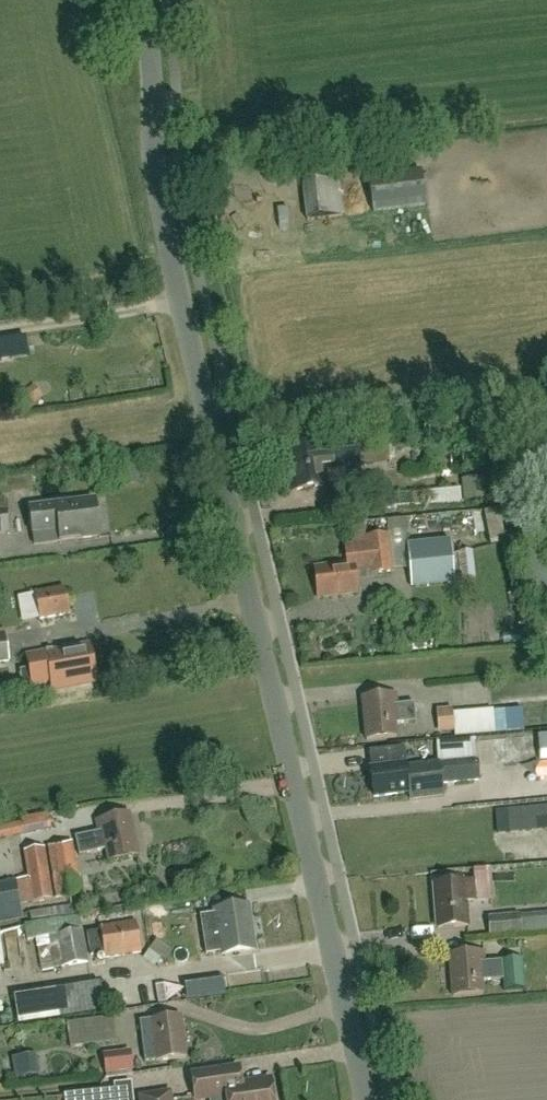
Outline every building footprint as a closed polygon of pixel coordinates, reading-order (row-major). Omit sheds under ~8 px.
[(368,178),(372,212),(424,205),(420,171),(368,178)] [(303,186),(307,221),(342,216),(338,182),(303,186)] [(371,217),(370,204),(355,205),(356,218),(371,217)] [(23,410),(42,399),(33,385),(14,397),(23,410)] [(325,472),(358,468),(355,441),(333,444),(334,446),(321,448),(321,446),(285,451),(292,493),(327,487),(325,472)] [(488,497),(485,478),(461,481),(464,500),(488,497)] [(8,533),(6,512),(4,512),(3,499),(0,499),(0,533),(8,533)] [(59,541),(99,536),(94,501),(55,506),(55,507),(29,510),(32,534),(58,530),(59,541)] [(485,518),(495,541),(508,536),(498,513),(485,518)] [(346,563),(314,567),(318,598),(357,594),(355,572),(368,570),(369,574),(392,571),(388,534),(364,537),(363,527),(350,528),(352,544),(344,546),(346,563)] [(411,587),(454,583),(450,544),(407,548),(411,587)] [(455,579),(474,578),(472,551),(453,553),(455,579)] [(39,620),(69,614),(64,588),(34,594),(39,620)] [(9,661),(5,633),(0,633),(0,662),(9,661)] [(52,690),(95,682),(88,645),(45,653),(46,655),(27,658),(32,685),(51,681),(52,690)] [(395,725),(416,723),(414,705),(403,706),(397,706),(396,694),(362,698),(366,740),(396,737),(395,725)] [(492,711),(452,714),(454,733),(454,736),(494,733),(494,732),(492,711)] [(439,764),(439,765),(477,760),(475,739),(437,742),(439,764)] [(406,766),(404,748),(370,752),(372,770),(370,770),(374,797),(408,793),(409,800),(428,797),(424,766),(407,768),(406,766)] [(439,764),(424,766),(428,797),(443,795),(441,784),(479,780),(478,764),(477,760),(439,765),(439,764)] [(500,811),(499,834),(519,835),(520,812),(500,811)] [(24,831),(23,827),(49,822),(48,814),(23,819),(4,823),(5,826),(0,827),(0,836),(24,831)] [(80,857),(85,855),(106,851),(109,862),(138,856),(129,814),(96,821),(98,833),(75,838),(80,857)] [(72,842),(27,851),(37,900),(81,892),(72,842)] [(21,917),(15,880),(0,883),(0,920),(21,917)] [(476,882),(464,883),(433,885),(437,929),(467,927),(466,903),(477,902),(476,882)] [(214,911),(215,914),(200,916),(205,955),(220,953),(221,955),(254,950),(247,906),(214,911)] [(520,916),(486,918),(489,936),(522,933),(522,935),(546,933),(546,913),(520,916)] [(80,917),(57,921),(33,925),(36,939),(41,971),(62,967),(88,963),(82,931),(80,917)] [(104,959),(141,953),(135,922),(99,928),(100,930),(87,933),(91,956),(103,954),(104,959)] [(173,952),(156,939),(148,950),(165,963),(173,952)] [(501,960),(484,961),(483,952),(449,955),(452,997),(483,995),(482,981),(503,980),(504,995),(520,994),(520,990),(525,990),(523,962),(501,964),(501,960)] [(184,983),(187,1000),(225,994),(223,977),(184,983)] [(18,1024),(46,1020),(46,1022),(105,1013),(101,986),(14,999),(18,1024)] [(145,1063),(156,1062),(185,1058),(180,1016),(140,1022),(145,1063)] [(67,1024),(71,1048),(116,1041),(112,1018),(89,1022),(89,1021),(67,1024)] [(106,1078),(132,1075),(129,1051),(103,1055),(106,1078)] [(226,1096),(227,1099),(272,1099),(270,1081),(240,1085),(238,1068),(192,1075),(196,1099),(200,1099),(226,1096)] [(147,1079),(148,1092),(165,1090),(164,1077),(147,1079)] [(69,1092),(69,1099),(108,1099),(108,1090),(69,1092)]
